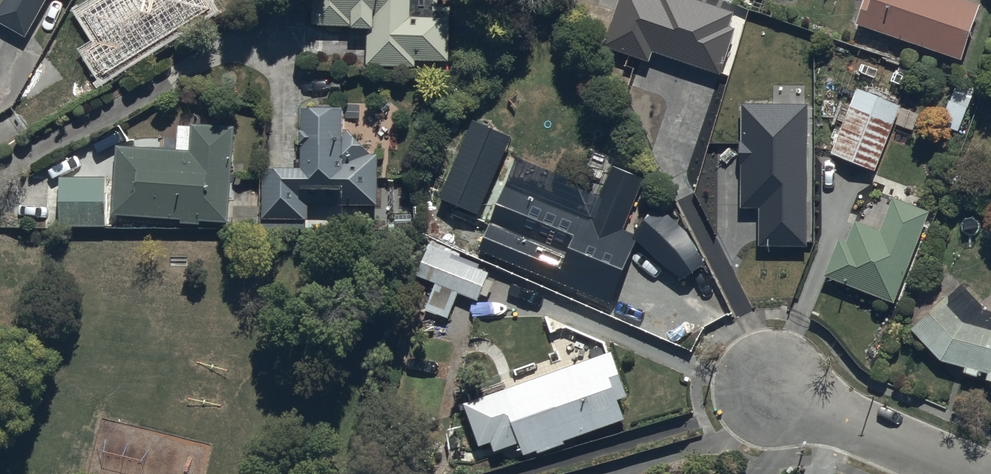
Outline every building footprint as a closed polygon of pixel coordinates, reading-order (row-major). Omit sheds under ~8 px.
[(25,39),(48,0),(4,0),(0,6),(0,24),(25,39)] [(81,12),(100,44),(87,53),(102,77),(212,8),(207,0),(100,0),(81,12)] [(370,26),(368,65),(419,66),(419,59),(450,60),(452,6),(441,6),(441,0),(315,0),(314,24),(370,26)] [(602,46),(648,62),(652,51),(719,74),(735,29),(728,27),(733,12),(697,0),(618,0),(602,46)] [(962,60),(979,5),(964,0),(866,0),(858,27),(962,60)] [(957,132),(974,88),(954,81),(937,124),(957,132)] [(855,89),(829,156),(873,171),(900,102),(855,89)] [(758,208),(758,246),(806,246),(808,104),(740,103),(739,207),(758,208)] [(311,220),(311,205),(380,205),(380,152),(371,152),(348,129),(348,108),(305,108),(305,168),(265,168),(265,219),(311,220)] [(510,136),(472,120),(439,198),(477,214),(510,136)] [(113,214),(229,222),(237,126),(193,123),(191,149),(118,144),(113,214)] [(686,232),(656,207),(633,235),(621,230),(643,178),(612,165),(590,216),(507,182),(480,249),(610,302),(636,240),(660,262),(682,279),(704,262),(686,232)] [(60,225),(105,226),(106,178),(61,177),(60,225)] [(825,279),(892,305),(928,212),(890,198),(878,229),(848,218),(825,279)] [(493,268),(429,244),(416,278),(480,302),(493,268)] [(990,382),(990,309),(982,306),(963,285),(907,332),(938,368),(990,382)] [(614,351),(465,402),(481,442),(525,451),(636,412),(614,351)]
